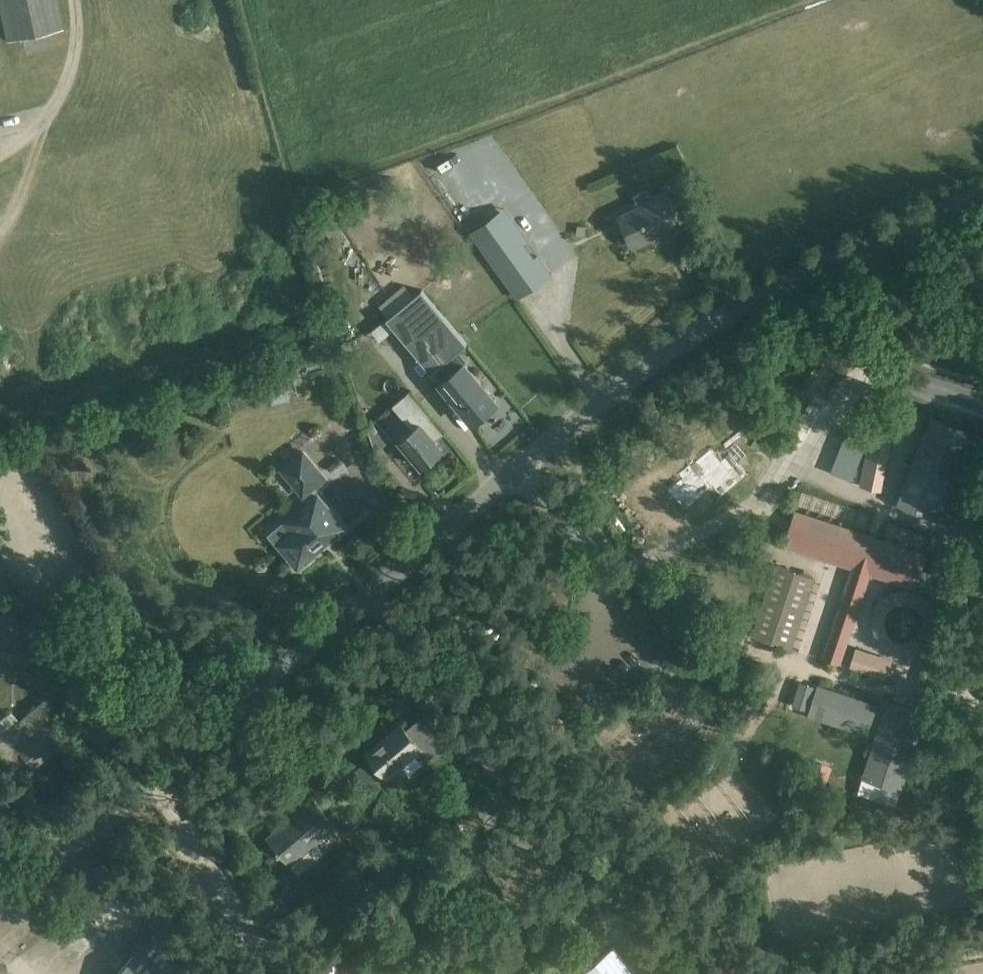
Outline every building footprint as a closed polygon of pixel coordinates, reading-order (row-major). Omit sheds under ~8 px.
[(6,40),(64,27),(58,0),(0,0),(0,12),(6,40)] [(642,200),(651,196),(647,188),(634,194),(639,206),(644,204),(642,200)] [(644,204),(639,206),(620,214),(634,245),(663,232),(665,236),(683,228),(666,190),(651,196),(642,200),(644,204)] [(470,196),(453,207),(500,273),(532,250),(519,231),(512,235),(502,221),(509,216),(495,197),(479,209),(470,196)] [(422,289),(412,297),(387,318),(395,328),(432,372),(436,369),(456,352),(467,343),(437,307),(422,289)] [(456,352),(436,369),(444,379),(465,362),(456,352)] [(905,378),(912,358),(903,355),(896,375),(905,378)] [(465,362),(444,379),(440,382),(474,422),(498,402),(465,362)] [(291,399),(284,372),(265,376),(272,404),(291,399)] [(431,418),(409,393),(393,406),(413,430),(401,440),(423,465),(442,448),(440,446),(448,439),(430,418),(431,418)] [(897,503),(955,525),(978,464),(974,462),(982,437),(982,432),(931,413),(897,503)] [(377,419),(368,426),(370,433),(387,452),(397,443),(377,419)] [(882,491),(891,439),(870,435),(860,486),(882,491)] [(681,478),(668,489),(685,510),(713,486),(722,497),(750,474),(731,451),(722,458),(711,444),(678,473),(681,478)] [(325,477),(303,451),(282,469),(304,495),(325,477)] [(344,527),(318,496),(287,522),(295,531),(280,544),(298,565),(303,561),(305,564),(316,555),(314,552),(344,527)] [(796,509),(783,545),(851,567),(823,657),(841,663),(871,574),(916,588),(929,553),(796,509)] [(775,563),(752,635),(792,648),(816,576),(775,563)] [(933,637),(936,628),(937,617),(934,607),(928,599),(920,592),(910,589),(900,589),(890,592),(881,598),(875,607),(872,618),(873,629),(878,639),(885,647),(895,652),(906,653),(917,651),(926,645),(933,637)] [(856,647),(850,666),(887,678),(893,659),(856,647)] [(818,683),(808,715),(868,735),(879,703),(818,683)] [(888,697),(863,777),(903,791),(929,710),(888,697)] [(0,738),(0,753),(13,768),(25,759),(32,768),(63,743),(50,727),(62,717),(47,699),(0,738)] [(422,716),(406,729),(422,747),(417,751),(425,761),(445,744),(422,716)] [(422,747),(406,729),(402,723),(367,753),(387,777),(417,751),(422,747)] [(490,739),(479,749),(506,781),(517,771),(490,739)] [(360,793),(351,804),(361,812),(369,801),(360,793)] [(314,798),(268,836),(292,864),(336,826),(342,833),(352,825),(338,808),(329,816),(314,798)] [(311,848),(284,871),(300,890),(327,867),(311,848)] [(147,935),(113,973),(191,973),(147,935)] [(614,947),(581,973),(636,973),(614,947)]
